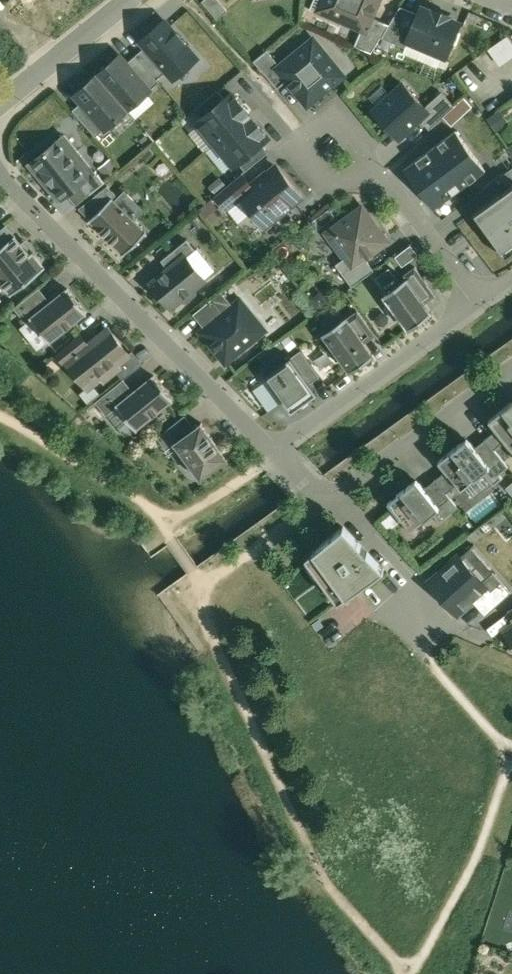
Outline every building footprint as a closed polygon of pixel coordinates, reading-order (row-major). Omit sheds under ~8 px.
[(221,0),(204,0),(219,19),(229,10),(221,0)] [(336,5),(332,14),(334,15),(335,17),(346,21),(348,20),(364,28),(367,29),(373,16),(380,0),(325,0),(336,5)] [(391,23),(384,36),(407,47),(410,40),(409,39),(420,13),(402,5),(391,23)] [(442,15),(423,7),(420,13),(409,39),(410,40),(448,56),(462,23),(450,18),(451,15),(443,12),(442,15)] [(175,76),(197,58),(163,16),(141,34),(148,44),(171,71),(175,76)] [(373,16),(367,29),(364,28),(357,44),(373,51),(383,36),(384,36),(391,23),(373,16)] [(490,47),(502,64),(511,58),(511,42),(508,36),(490,47)] [(148,44),(136,54),(160,81),(171,71),(148,44)] [(305,45),(295,53),(294,55),(282,65),(279,67),(289,79),(309,104),(345,74),(321,45),(314,51),(308,44),(307,45),(305,45)] [(282,65),(269,49),(256,60),(279,87),(289,79),(279,67),(282,65)] [(120,54),(98,73),(129,108),(151,89),(127,62),(120,54)] [(136,54),(127,62),(151,89),(160,81),(136,54)] [(98,73),(75,93),(82,102),(105,128),(129,108),(98,73)] [(405,80),(374,109),(401,138),(421,118),(432,109),(427,104),(405,80)] [(195,108),(203,117),(226,98),(219,89),(195,108)] [(441,91),(427,104),(432,109),(421,118),(430,128),(444,115),(455,105),(454,104),(441,91)] [(198,121),(216,143),(250,114),(233,93),(226,98),(203,117),(198,121)] [(464,96),(455,105),(444,115),(452,124),(473,105),(464,96)] [(96,136),(105,128),(82,102),(73,109),(96,136)] [(501,109),(488,118),(498,131),(510,122),(501,109)] [(250,114),(216,143),(234,164),(238,161),(261,142),(268,136),(250,114)] [(421,120),(402,139),(408,145),(427,126),(421,120)] [(461,126),(435,144),(461,181),(487,164),(461,126)] [(60,140),(35,160),(64,196),(89,176),(60,140)] [(261,142),(238,161),(246,170),(269,151),(261,142)] [(435,144),(405,165),(431,202),(461,181),(435,144)] [(254,185),(242,195),(242,196),(267,225),(303,196),(278,165),(254,185)] [(501,175),(509,187),(511,185),(511,167),(501,175)] [(244,173),(217,194),(228,208),(242,196),(242,195),(254,185),(244,173)] [(109,185),(97,195),(106,204),(113,197),(114,198),(118,194),(109,185)] [(478,209),(502,244),(511,238),(511,185),(509,187),(478,209)] [(97,195),(81,207),(92,218),(106,204),(97,195)] [(114,198),(113,197),(106,204),(92,218),(92,219),(126,253),(148,232),(127,211),(128,210),(125,208),(114,198)] [(363,204),(326,231),(345,257),(353,267),(366,257),(389,240),(363,204)] [(0,248),(0,276),(14,293),(46,267),(34,252),(32,253),(17,235),(3,245),(0,248)] [(189,239),(163,259),(171,269),(187,255),(188,256),(197,249),(189,239)] [(396,251),(403,262),(419,251),(411,241),(396,251)] [(171,269),(154,283),(172,306),(182,298),(188,299),(196,292),(197,286),(206,278),(188,256),(187,255),(171,269)] [(374,269),(366,257),(353,267),(345,257),(336,263),(352,285),(374,269)] [(430,283),(417,265),(406,274),(408,278),(409,277),(419,291),(430,283)] [(408,278),(386,294),(392,302),(388,305),(397,317),(401,314),(410,327),(433,310),(419,291),(409,277),(408,278)] [(52,301),(41,287),(16,307),(28,322),(33,318),(32,317),(52,301)] [(52,301),(32,317),(33,318),(52,341),(89,312),(70,287),(52,301)] [(234,304),(223,290),(212,299),(224,313),(234,304)] [(207,327),(202,331),(227,362),(261,334),(251,323),(258,318),(242,298),(234,304),(224,313),(207,327)] [(224,313),(212,299),(195,313),(207,327),(224,313)] [(372,327),(360,309),(349,317),(362,335),(372,327)] [(349,316),(326,333),(352,369),(375,353),(362,335),(349,317),(349,316)] [(90,345),(70,361),(89,386),(103,376),(105,379),(121,366),(119,363),(130,354),(110,329),(90,345)] [(82,334),(59,352),(68,362),(69,361),(70,361),(90,345),(82,334)] [(290,402),(313,385),(290,354),(267,371),(290,402)] [(135,391),(118,404),(119,405),(138,429),(175,399),(156,375),(135,391)] [(125,378),(97,401),(108,414),(119,405),(118,404),(135,391),(125,378)] [(491,419),(499,429),(507,440),(511,446),(511,402),(491,419)] [(187,414),(159,436),(168,449),(177,443),(176,442),(177,441),(178,441),(196,427),(187,414)] [(196,427),(178,441),(177,441),(176,442),(177,443),(202,476),(201,476),(202,478),(204,477),(204,476),(228,459),(230,458),(229,457),(228,457),(204,424),(204,423),(203,422),(202,423),(196,427)] [(499,429),(488,438),(496,448),(507,440),(499,429)] [(510,466),(496,448),(488,438),(477,446),(492,465),(485,471),(496,484),(504,477),(501,473),(510,466)] [(466,446),(463,442),(440,460),(463,488),(485,471),(492,465),(477,446),(472,441),(466,446)] [(418,478),(390,501),(413,529),(434,512),(441,506),(426,487),(418,478)] [(460,506),(437,478),(426,487),(441,506),(434,512),(442,521),(460,506)] [(345,526),(315,550),(325,564),(317,570),(330,588),(338,582),(348,596),(386,568),(345,526)] [(445,567),(429,580),(459,613),(473,599),(488,586),(483,580),(460,556),(446,568),(445,567)] [(488,586),(473,599),(486,614),(511,591),(494,570),(483,580),(488,586)]
